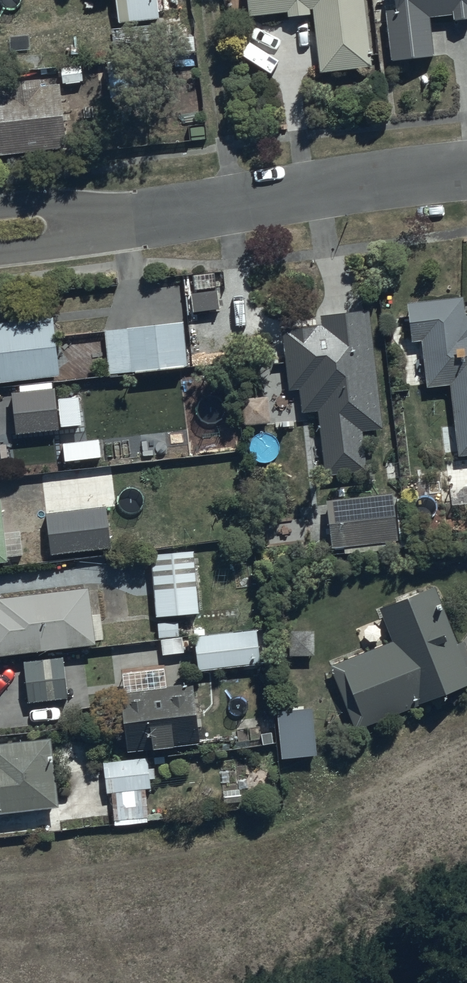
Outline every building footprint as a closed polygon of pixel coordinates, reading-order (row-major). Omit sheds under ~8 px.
[(119,30),(158,25),(155,0),(115,0),(119,30)] [(248,23),(313,16),(320,78),(371,72),(363,0),(246,0),(248,23)] [(453,21),(453,27),(466,25),(466,0),(394,0),(395,17),(386,18),(391,68),(433,64),(429,23),(453,21)] [(66,157),(59,93),(0,99),(0,164),(66,157)] [(214,286),(187,288),(189,307),(216,305),(214,286)] [(463,309),(461,293),(406,300),(410,334),(419,333),(425,382),(447,379),(456,451),(466,450),(466,312),(463,309)] [(318,320),(280,324),(286,386),(296,385),(298,406),(314,405),(317,436),(308,437),(312,470),(364,465),(360,426),(379,424),(367,304),(317,309),(318,320)] [(58,370),(52,312),(0,317),(0,376),(58,370)] [(180,318),(104,326),(108,368),(184,360),(180,318)] [(52,384),(9,388),(13,429),(56,425),(52,384)] [(265,392),(239,394),(242,419),(267,417),(265,392)] [(391,487),(324,494),(329,544),(397,537),(391,487)] [(103,500),(44,507),(50,555),(109,547),(103,500)] [(191,545),(148,548),(153,611),(196,608),(191,545)] [(93,638),(86,581),(0,591),(0,649),(93,638)] [(455,638),(432,581),(378,603),(391,635),(328,661),(355,726),(466,681),(466,648),(462,636),(455,638)] [(254,626),(193,632),(196,667),(258,661),(258,657),(266,656),(264,627),(254,628),(254,626)] [(60,651),(21,655),(26,698),(65,693),(60,651)] [(121,686),(116,687),(124,747),(197,739),(190,679),(166,682),(164,665),(120,671),(121,686)] [(56,799),(48,731),(0,737),(0,805),(56,799)] [(146,753),(101,758),(105,788),(108,787),(112,822),(148,818),(144,784),(149,784),(146,753)]
